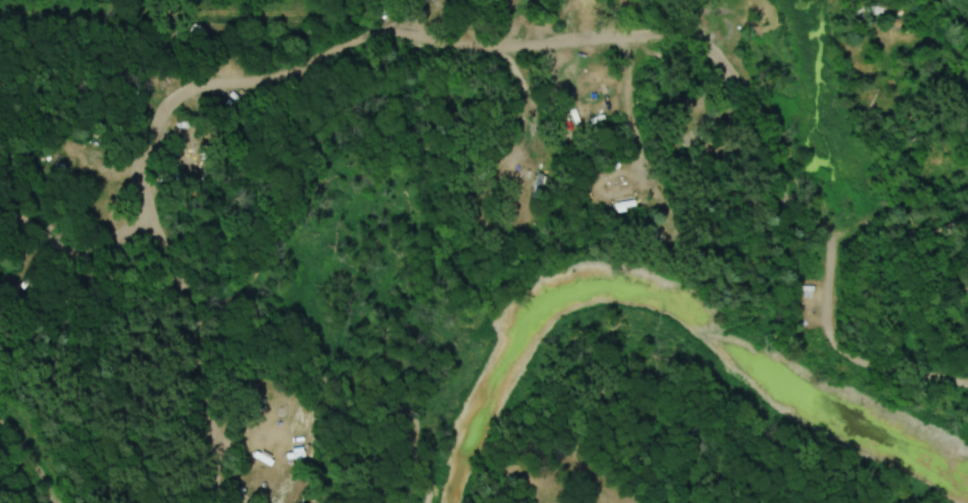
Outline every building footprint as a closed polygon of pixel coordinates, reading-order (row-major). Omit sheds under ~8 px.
[(545,174),(536,172),(532,197),(542,198),(545,174)]
